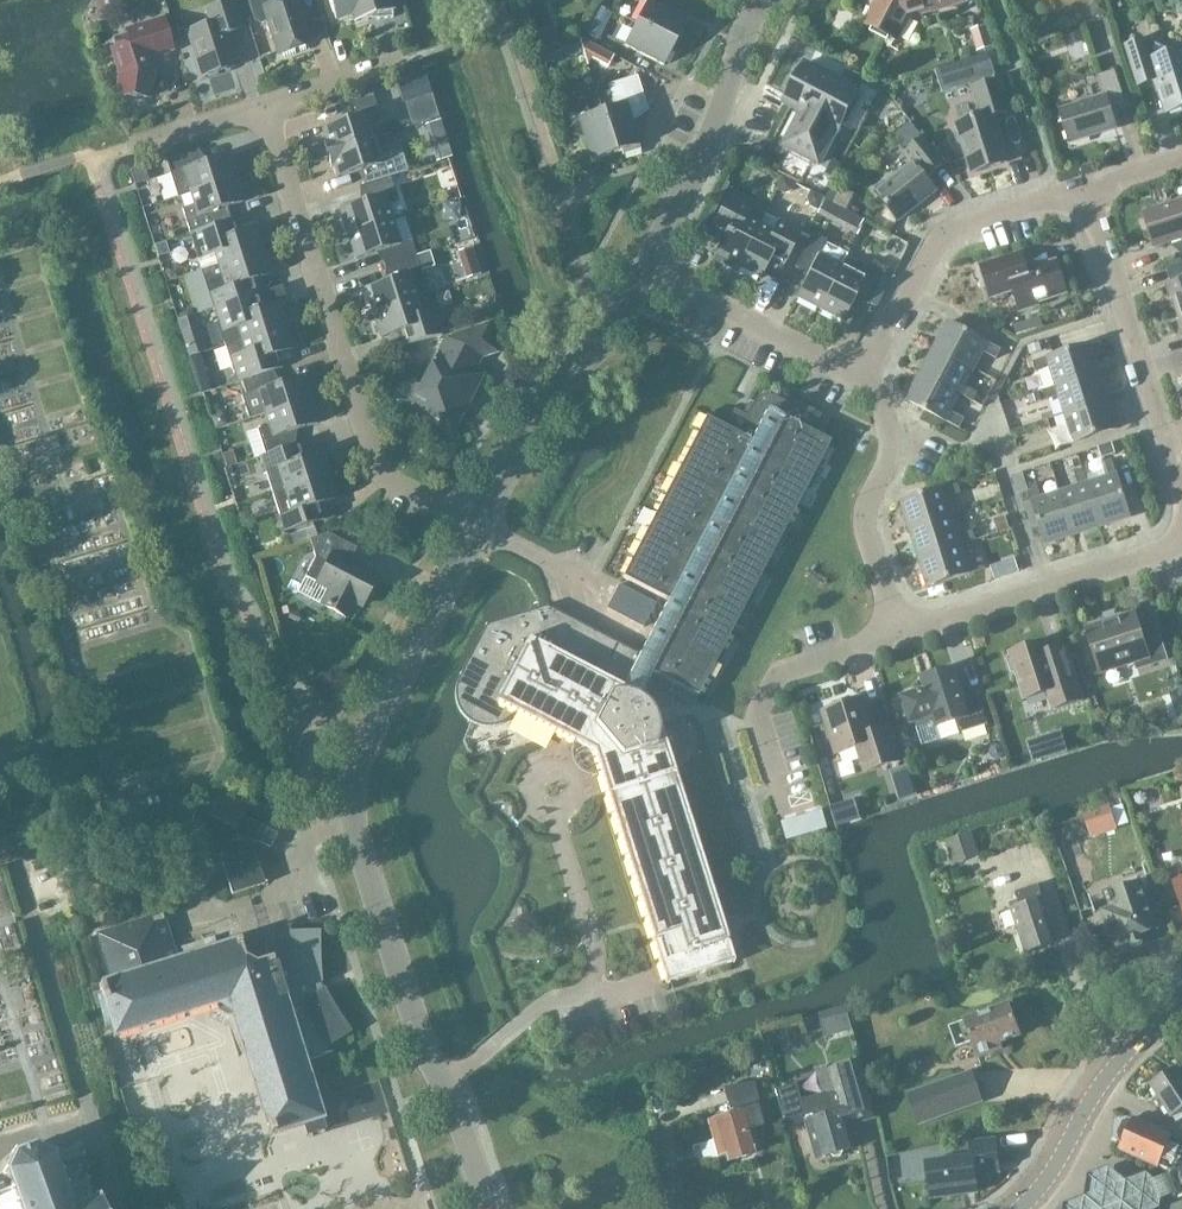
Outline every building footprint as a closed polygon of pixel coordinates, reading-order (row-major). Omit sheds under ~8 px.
[(249,2),(254,20),(259,22),(266,20),(277,54),(309,44),(295,0),(282,0),(277,2),(276,0),(250,0),(249,2)] [(335,19),(352,14),(355,22),(376,15),(377,19),(393,17),(392,10),(393,9),(391,1),(390,0),(329,0),(335,19)] [(635,23),(675,43),(686,21),(647,0),(635,23)] [(906,16),(933,7),(933,9),(961,0),(879,0),(879,1),(878,1),(866,24),(896,39),(897,38),(895,37),(906,16)] [(202,75),(234,65),(224,33),(240,28),(231,1),(206,8),(211,23),(188,30),(202,75)] [(150,57),(172,50),(162,18),(126,30),(130,42),(112,48),(120,74),(117,94),(148,98),(151,79),(154,79),(155,71),(150,57)] [(974,45),(988,40),(982,22),(967,27),(974,45)] [(663,65),(675,43),(635,23),(624,45),(663,65)] [(1073,61),(1089,56),(1083,35),(1067,39),(1073,61)] [(1151,59),(1145,40),(1125,46),(1137,85),(1155,79),(1166,112),(1181,107),(1181,49),(1151,59)] [(802,111),(784,145),(819,164),(840,123),(843,124),(848,123),(858,104),(856,99),(854,98),(858,90),(805,62),(800,73),(793,73),(786,87),(789,93),(788,96),(807,106),(804,112),(802,111)] [(1115,128),(1110,110),(1125,105),(1116,73),(1098,78),(1104,97),(1060,110),(1070,142),(1115,128)] [(601,110),(615,153),(621,151),(622,155),(640,150),(629,115),(647,109),(637,75),(608,84),(615,106),(601,110)] [(1008,162),(994,115),(1008,111),(998,79),(973,87),(982,114),(956,122),(972,173),(1008,162)] [(591,160),(615,153),(601,110),(588,114),(581,93),(557,100),(568,134),(581,129),(591,160)] [(327,153),(374,138),(370,125),(380,122),(372,96),(343,105),(343,107),(345,106),(349,118),(322,127),(327,141),(323,142),(327,153)] [(378,151),(374,138),(327,153),(330,164),(334,163),(338,177),(364,169),(368,181),(367,181),(367,183),(397,174),(407,170),(400,148),(394,146),(389,148),(378,151)] [(908,149),(929,175),(942,165),(921,138),(908,149)] [(189,192),(235,177),(227,154),(199,164),(195,151),(196,151),(196,150),(166,159),(174,185),(186,181),(189,192)] [(935,191),(913,163),(876,193),(898,220),(900,219),(899,217),(921,199),(923,201),(935,191)] [(347,234),(392,220),(387,205),(398,202),(395,192),(395,191),(390,176),(361,186),(361,187),(362,186),(367,200),(339,209),(347,234)] [(182,208),(190,233),(230,221),(230,220),(227,211),(244,206),(235,177),(189,192),(193,204),(182,208)] [(832,198),(846,206),(855,191),(840,183),(832,198)] [(750,207),(727,195),(713,223),(714,223),(715,222),(727,228),(714,254),(716,255),(714,259),(731,268),(733,264),(737,266),(758,224),(745,217),(750,207)] [(1181,239),(1181,201),(1143,213),(1154,248),(1181,239)] [(236,218),(230,220),(230,221),(190,233),(198,259),(201,271),(263,251),(256,228),(240,232),(236,218)] [(387,265),(416,256),(411,241),(400,244),(392,220),(347,234),(355,259),(383,250),(387,265)] [(758,224),(737,266),(760,278),(774,252),(786,258),(785,260),(786,260),(800,233),(777,221),(772,231),(758,224)] [(825,240),(811,233),(795,265),(808,272),(796,297),(819,309),(840,267),(847,254),(824,242),(825,240)] [(212,308),(259,293),(255,280),(270,275),(263,251),(201,271),(204,282),(212,308)] [(1056,261),(1027,271),(1021,252),(980,265),(990,297),(1013,290),(1020,311),(1038,305),(1038,302),(1066,293),(1056,261)] [(427,290),(416,256),(387,265),(392,279),(364,288),(371,308),(427,290)] [(840,267),(819,309),(842,321),(856,295),(868,302),(867,303),(868,303),(886,268),(873,261),(869,269),(859,264),(854,274),(840,267)] [(197,267),(169,275),(178,303),(205,295),(197,267)] [(1181,307),(1181,280),(1166,285),(1170,299),(1172,298),(1176,309),(1181,307)] [(441,335),(427,290),(371,308),(380,338),(408,329),(412,343),(411,343),(411,344),(441,335)] [(262,307),(259,293),(212,308),(220,333),(224,345),(286,325),(279,302),(262,307)] [(197,310),(182,313),(187,350),(202,348),(197,310)] [(934,348),(973,369),(983,352),(996,359),(1001,349),(948,321),(934,348)] [(236,382),(282,367),(279,354),(294,349),(293,347),(297,346),(299,341),(295,329),(291,327),(287,328),(286,325),(224,345),(229,356),(236,382)] [(420,389),(415,386),(404,407),(417,414),(417,415),(451,433),(481,374),(473,370),(480,356),(495,352),(487,326),(446,339),(420,389)] [(1056,386),(1099,372),(1090,343),(1032,362),(1035,372),(1050,367),(1056,386)] [(964,386),(973,369),(934,348),(920,374),(960,395),(973,402),(978,393),(964,386)] [(274,373),(282,367),(236,382),(241,395),(245,394),(249,406),(261,402),(265,414),(310,399),(303,376),(280,383),(274,373)] [(1099,372),(1056,386),(1041,390),(1044,399),(1059,395),(1064,413),(1108,400),(1099,372)] [(951,412),(960,395),(920,374),(906,400),(959,428),(964,419),(951,412)] [(621,687),(638,696),(651,673),(696,696),(828,441),(811,432),(820,414),(794,399),(792,403),(773,395),(767,394),(762,395),(756,398),(753,401),(746,416),(733,409),(724,426),(706,416),(622,577),(667,600),(660,612),(624,594),(619,594),(615,595),(611,600),(610,604),(611,608),(613,612),(621,616),(650,631),(639,653),(621,687)] [(318,423),(310,399),(265,414),(268,425),(257,429),(260,441),(256,442),(260,456),(290,447),(293,446),(288,432),(318,423)] [(1117,429),(1108,400),(1064,413),(1070,432),(1056,437),(1059,447),(1117,429)] [(1052,417),(1015,421),(1018,445),(1055,441),(1052,417)] [(290,448),(290,447),(260,456),(270,487),(327,469),(322,452),(293,461),(289,448),(290,448)] [(1088,483),(1101,526),(1130,517),(1112,459),(1101,463),(1106,477),(1088,483)] [(1101,526),(1088,483),(1083,468),(1074,471),(1078,486),(1060,492),(1073,535),(1101,526)] [(337,499),(327,469),(270,487),(284,531),(312,523),(311,518),(319,516),(316,505),(337,499)] [(909,530),(953,516),(947,498),(961,493),(958,483),(900,501),(909,530)] [(1045,544),(1073,535),(1060,492),(1041,497),(1037,483),(1027,486),(1045,544)] [(918,558),(961,544),(976,540),(973,530),(958,535),(953,516),(909,530),(918,558)] [(360,607),(376,576),(349,562),(356,548),(327,533),(309,539),(315,557),(327,563),(316,583),(330,589),(322,604),(345,617),(353,603),(360,607)] [(967,563),(961,544),(918,558),(927,586),(984,568),(981,558),(967,563)] [(1014,559),(1007,561),(1010,572),(1018,570),(1014,559)] [(653,710),(638,696),(621,687),(639,653),(546,606),(485,625),(458,677),(456,683),(454,691),(455,701),(459,710),(465,718),(473,723),(479,725),(488,727),(497,725),(504,722),(512,716),(515,711),(572,742),(570,748),(569,754),(571,761),(577,769),(582,773),(588,776),(594,777),(600,776),(666,984),(734,962),(667,754),(674,752),(678,749),(680,743),(680,739),(678,733),(672,729),(667,729),(660,731),(653,710)] [(1136,612),(1120,617),(1100,623),(1100,626),(1093,628),(1093,626),(1086,628),(1100,673),(1135,662),(1137,668),(1166,659),(1155,623),(1141,627),(1136,612)] [(1043,641),(1009,652),(1010,655),(1007,659),(1011,672),(1016,673),(1024,698),(1046,691),(1052,709),(1082,700),(1064,645),(1046,651),(1043,641)] [(959,733),(987,724),(976,690),(962,695),(953,667),(921,677),(925,688),(901,696),(909,722),(914,720),(916,726),(935,720),(936,725),(954,720),(959,733)] [(841,705),(842,705),(822,711),(826,724),(829,723),(838,753),(856,747),(862,765),(879,760),(881,767),(900,761),(890,727),(871,733),(861,699),(856,701),(856,700),(853,697),(849,696),(845,698),(842,701),(841,705)] [(823,810),(817,811),(781,822),(786,840),(824,829),(828,828),(823,810)] [(971,831),(944,839),(954,863),(979,854),(971,831)] [(1102,910),(1113,944),(1116,952),(1143,943),(1140,934),(1157,928),(1141,881),(1117,889),(1122,903),(1102,910)] [(1057,941),(1042,898),(1038,885),(1015,893),(1017,899),(1009,902),(1025,952),(1057,941)] [(161,915),(98,935),(101,944),(112,981),(98,985),(113,1032),(115,1037),(218,1004),(232,1011),(271,1134),(307,1123),(309,1131),(326,1126),(316,1097),(315,1093),(306,1063),(305,1061),(333,1052),(332,1050),(329,1052),(327,1047),(352,1030),(350,1027),(342,1015),(334,1003),(327,991),(326,989),(324,986),(323,987),(321,984),(321,981),(322,982),(322,980),(322,977),(321,963),(320,949),(320,944),(320,934),(320,929),(290,931),(289,928),(289,926),(291,924),(291,923),(277,927),(261,932),(261,934),(263,933),(267,944),(272,958),(255,964),(244,958),(240,945),(243,944),(241,938),(238,939),(238,940),(234,942),(230,940),(220,943),(219,944),(218,947),(176,961),(172,949),(170,944),(169,939),(163,920),(161,915)] [(991,1044),(1019,1034),(1009,1005),(949,1027),(956,1048),(972,1043),(977,1057),(994,1051),(991,1044)] [(797,1085),(774,1092),(784,1128),(806,1122),(805,1124),(808,1132),(809,1134),(817,1159),(831,1155),(835,1157),(842,1155),(843,1151),(858,1147),(854,1134),(858,1132),(855,1120),(874,1115),(858,1060),(830,1068),(837,1092),(824,1096),(829,1112),(807,1118),(797,1085)] [(1177,1067),(1150,1085),(1171,1117),(1181,1110),(1181,1074),(1177,1067)] [(919,1124),(982,1101),(971,1071),(908,1094),(919,1124)] [(749,1129),(757,1127),(752,1101),(755,1100),(751,1084),(723,1088),(729,1114),(704,1120),(713,1159),(722,1157),(723,1162),(745,1156),(744,1150),(753,1148),(749,1129)] [(1165,1169),(1171,1171),(1181,1146),(1181,1142),(1171,1137),(1171,1136),(1133,1119),(1132,1121),(1129,1119),(1123,1121),(1118,1133),(1120,1138),(1123,1139),(1119,1148),(1158,1166),(1158,1165),(1165,1169)] [(975,1175),(999,1172),(995,1139),(952,1144),(954,1158),(926,1162),(930,1197),(977,1191),(975,1175)] [(99,1201),(96,1203),(94,1198),(90,1199),(84,1180),(82,1181),(79,1173),(87,1170),(78,1146),(48,1157),(35,1150),(35,1145),(33,1144),(32,1150),(17,1156),(11,1153),(10,1156),(13,1158),(7,1173),(0,1175),(0,1208),(102,1208),(99,1201)] [(1171,1171),(1165,1169),(1174,1198),(1181,1194),(1181,1146),(1171,1171)] [(1170,1196),(1151,1183),(1132,1189),(1116,1176),(1093,1184),(1090,1205),(1080,1208),(1167,1208),(1170,1196)] [(157,1208),(174,1208),(181,1207),(177,1195),(159,1201),(155,1201),(157,1208)]
